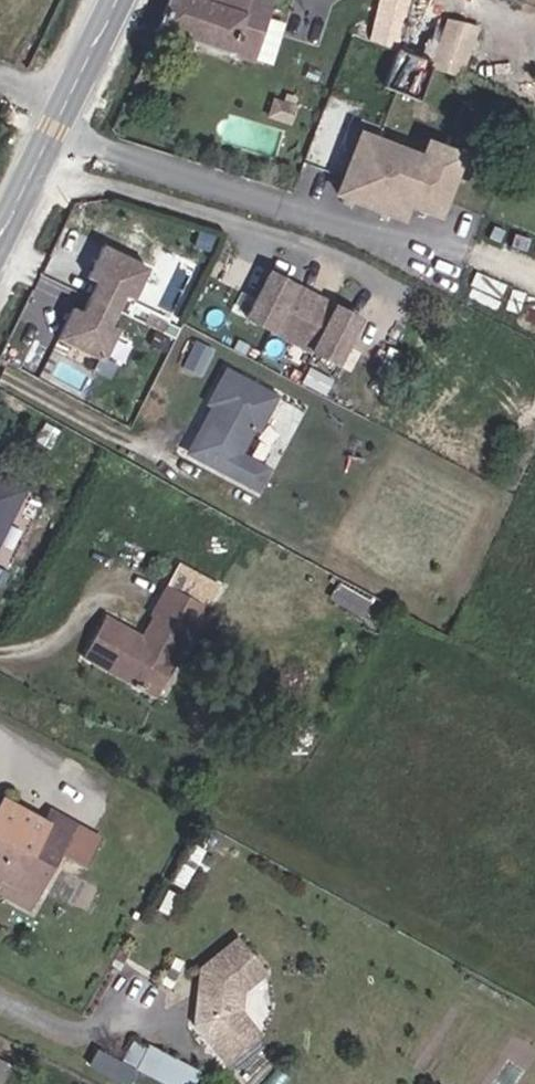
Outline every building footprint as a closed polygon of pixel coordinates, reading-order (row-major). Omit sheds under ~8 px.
[(150,16),(242,48),(230,84),(243,89),(248,77),(258,81),(274,42),(257,37),(270,0),(158,0),(150,16)] [(347,96),(295,81),(291,95),(426,139),(453,61),(431,55),(422,81),(384,68),(408,0),(381,0),(347,96)] [(442,0),(408,0),(384,68),(422,81),(431,55),(449,2),(442,0)] [(453,61),(458,63),(477,12),(449,2),(431,55),(453,61)] [(410,207),(449,218),(468,149),(426,138),(423,147),(357,129),(337,200),(407,219),(410,207)] [(136,302),(151,265),(103,244),(88,277),(98,281),(85,312),(72,306),(59,337),(122,364),(135,334),(114,326),(126,298),(136,302)] [(267,269),(244,321),(343,364),(366,313),(267,269)] [(228,364),(182,452),(260,492),(274,465),(249,452),(280,391),(228,364)] [(26,486),(0,473),(0,539),(26,486)] [(84,593),(64,634),(139,672),(173,605),(181,608),(194,581),(150,558),(122,614),(84,593)] [(27,871),(64,799),(44,789),(37,805),(0,787),(0,858),(27,871)] [(27,871),(0,858),(0,875),(20,885),(27,871)] [(238,932),(190,972),(208,993),(185,1012),(229,1063),(267,1030),(240,998),(272,971),(238,932)] [(202,1069),(130,1033),(111,1072),(129,1081),(137,1065),(176,1083),(195,1083),(202,1069)]
